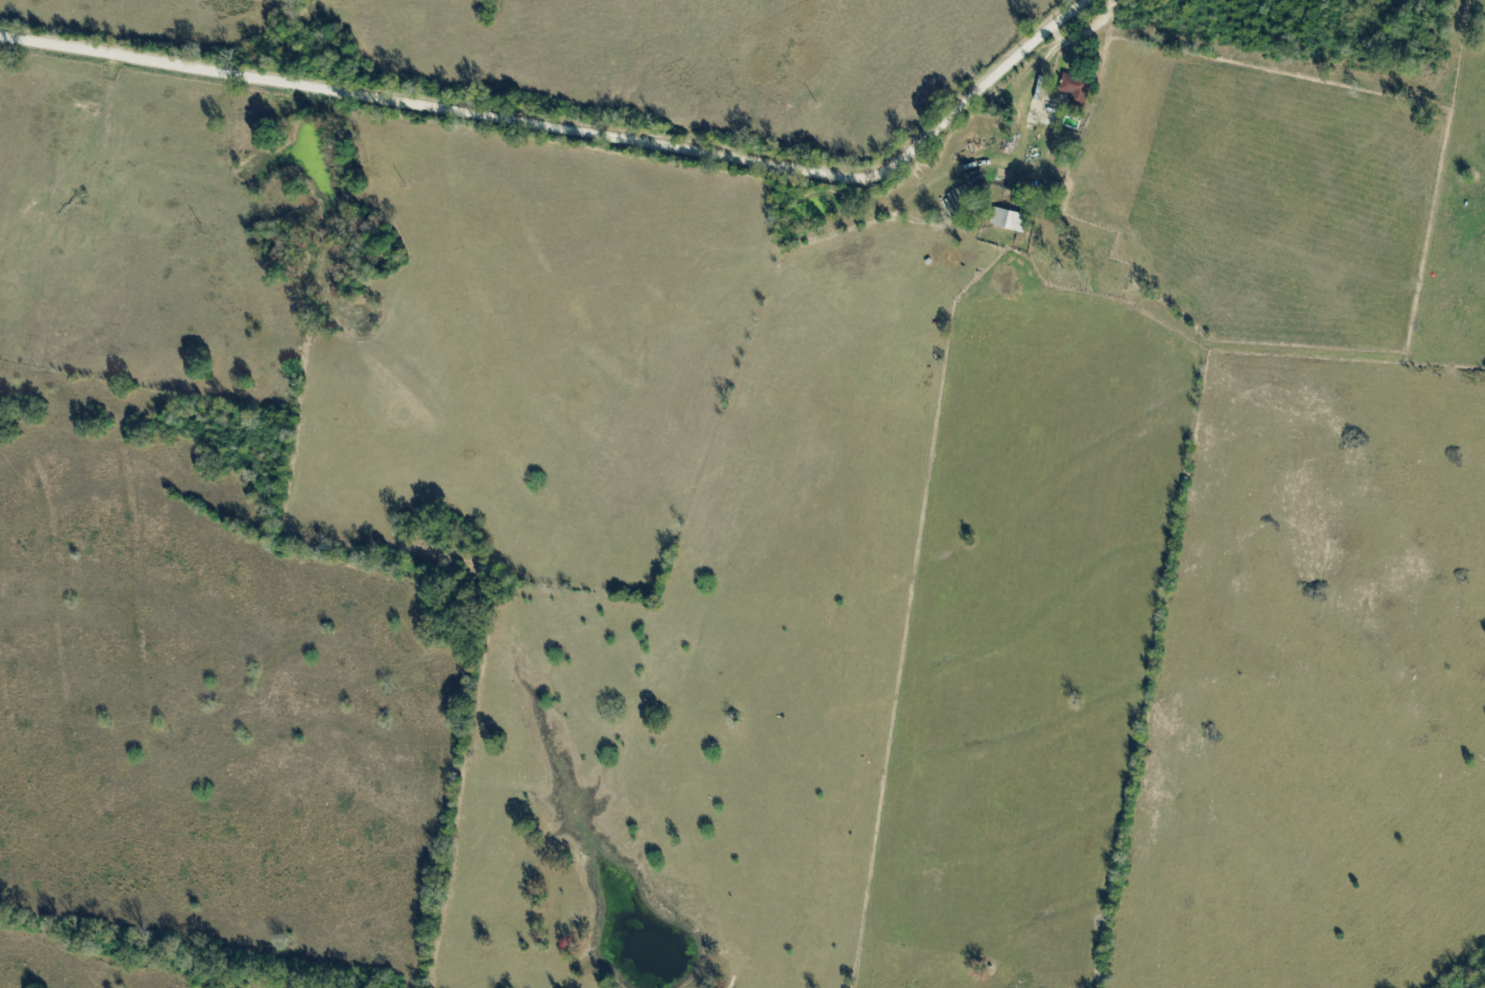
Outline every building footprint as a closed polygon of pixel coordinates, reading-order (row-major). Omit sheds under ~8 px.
[(993,225),(1026,235),(1031,217),(998,207),(993,225)]
